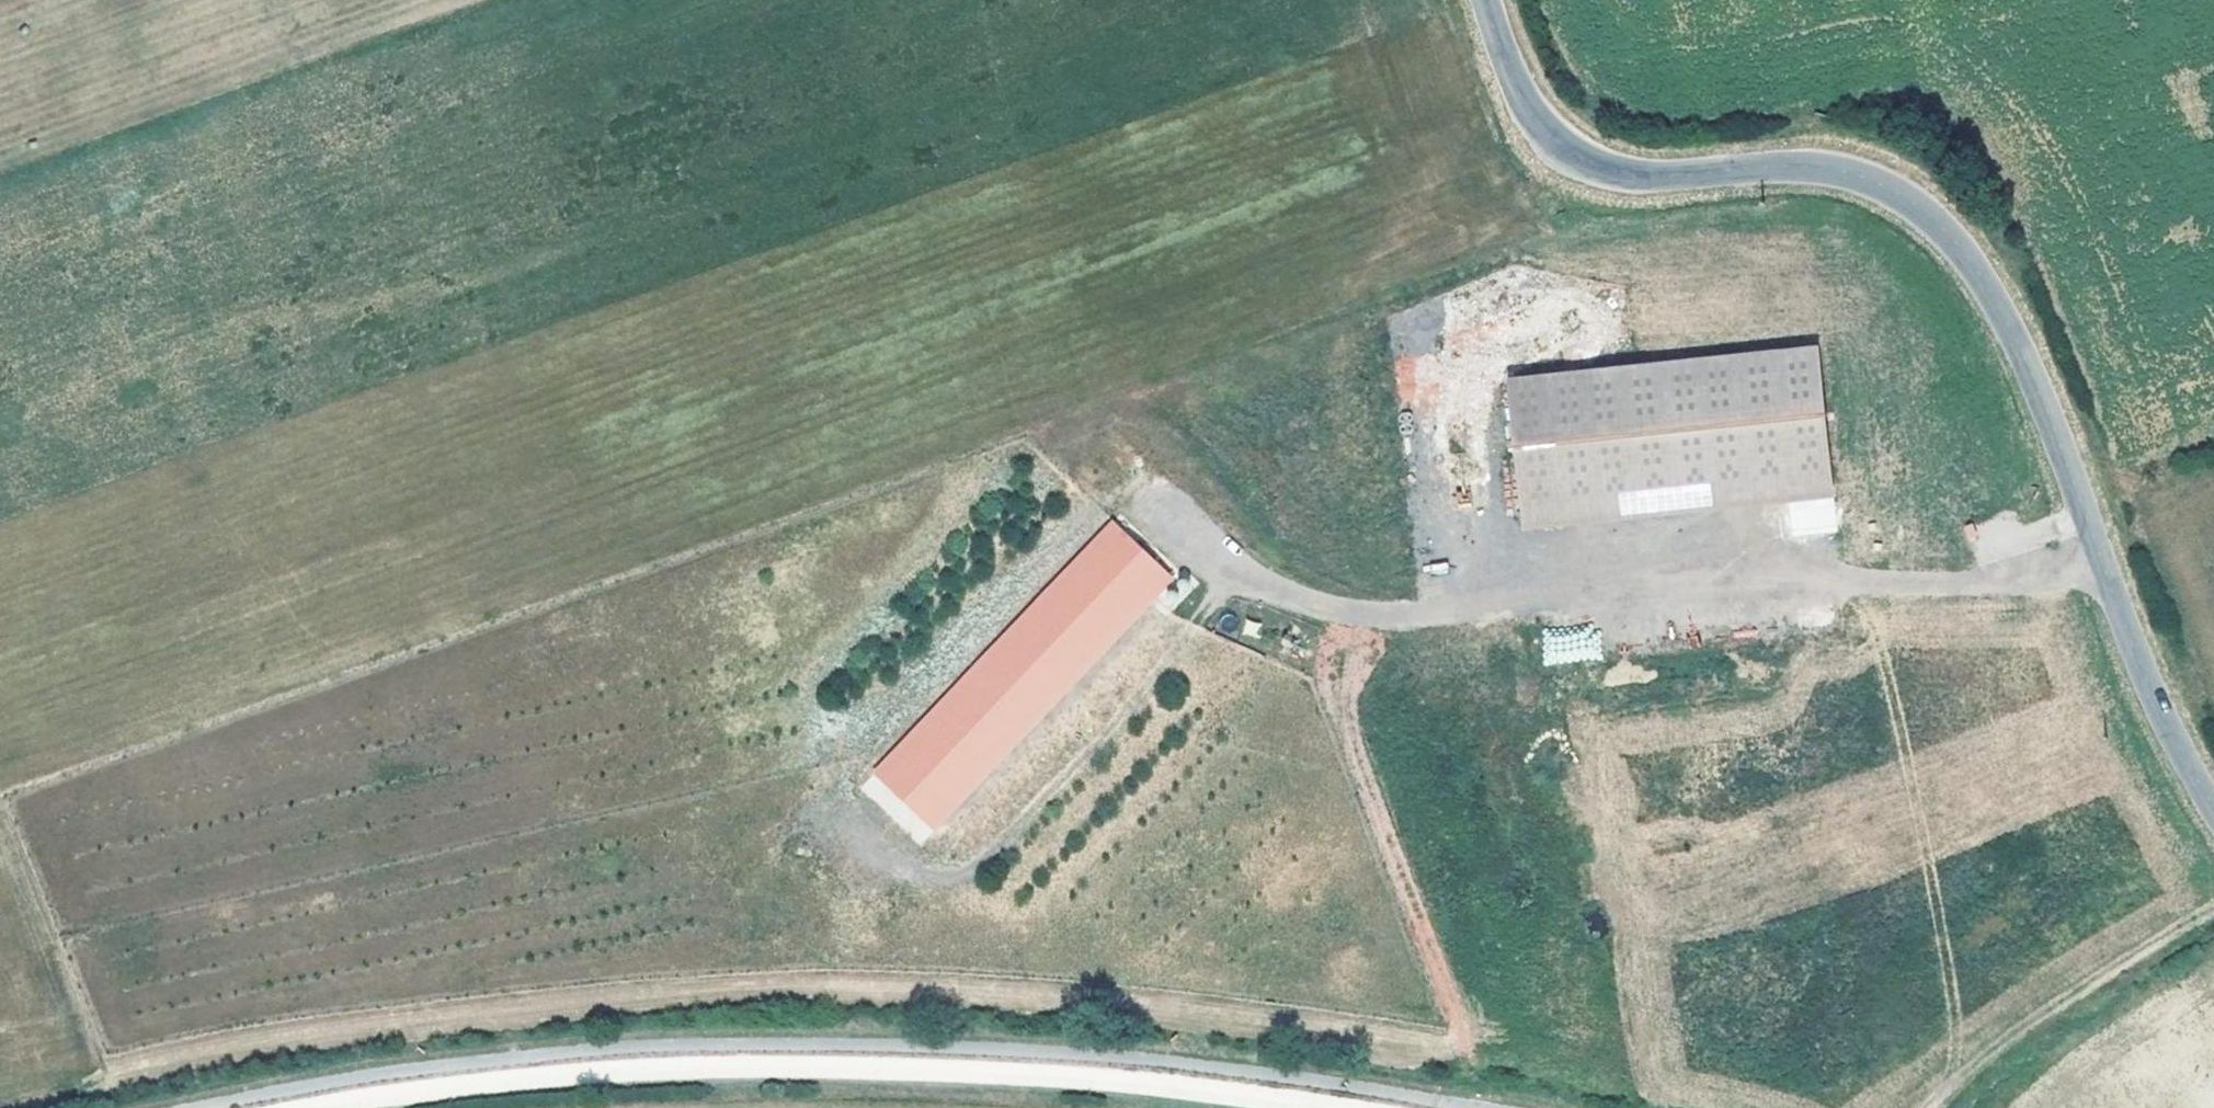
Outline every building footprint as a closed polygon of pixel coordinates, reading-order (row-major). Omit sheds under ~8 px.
[(1817,349),(1509,381),(1522,504),(1830,471),(1817,349)] [(1830,471),(1522,504),(1525,529),(1833,496),(1830,471)] [(1834,498),(1788,502),(1790,534),(1836,530),(1834,498)] [(1171,575),(1117,524),(878,777),(931,828),(1171,575)] [(920,845),(932,833),(877,776),(865,788),(920,845)]
